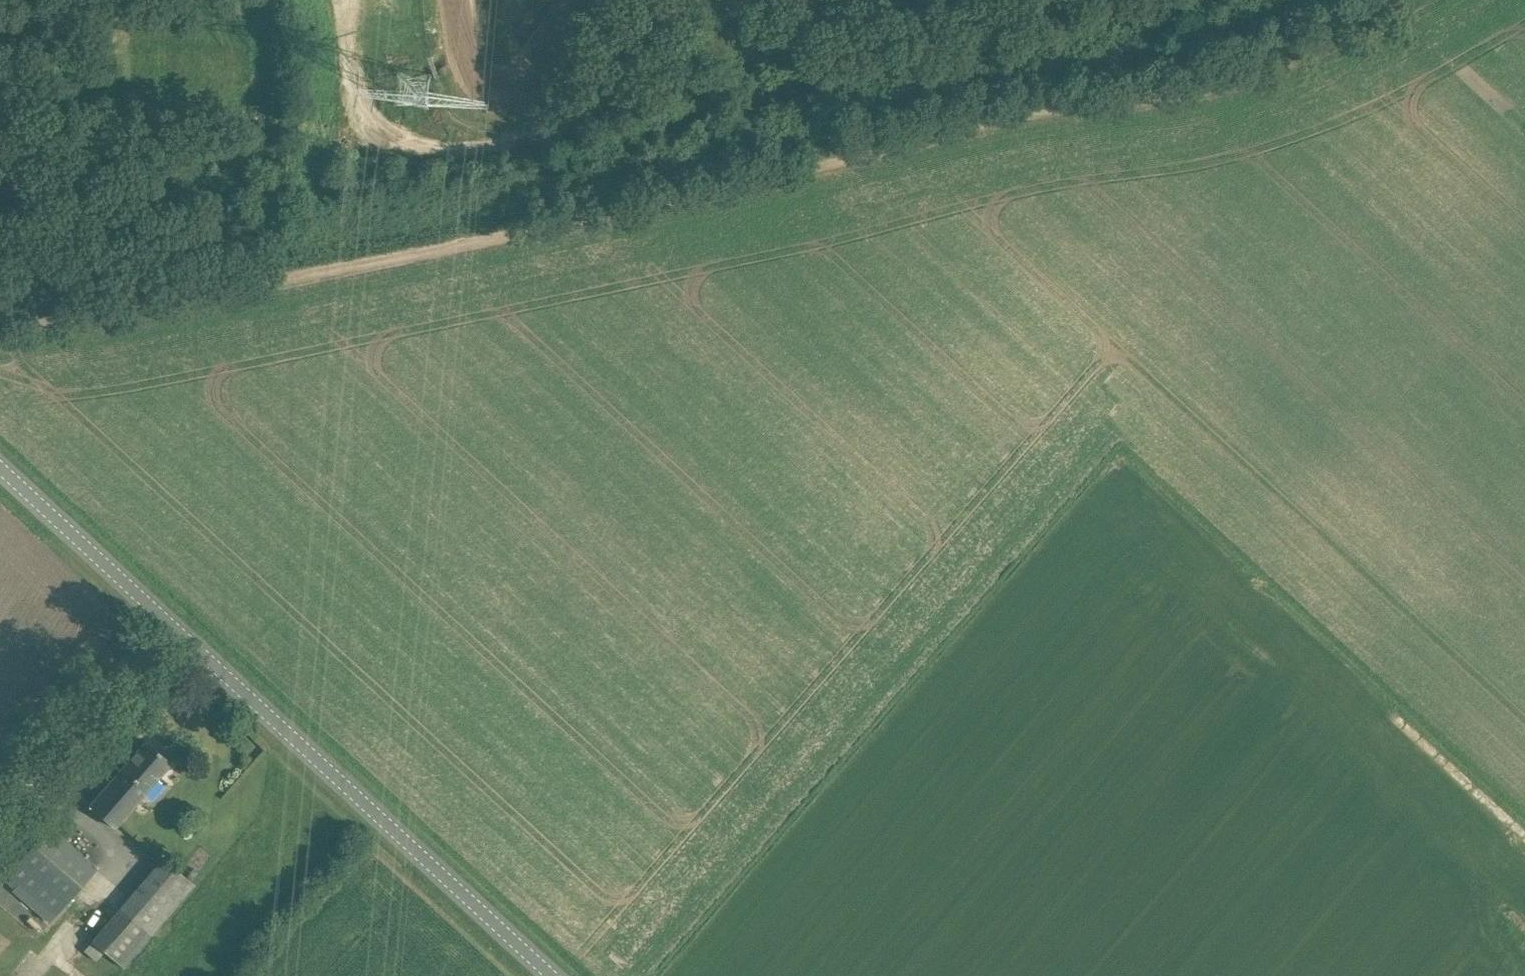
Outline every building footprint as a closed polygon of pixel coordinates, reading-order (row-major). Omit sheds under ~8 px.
[(90,806),(115,827),(171,762),(146,741),(90,806)] [(50,921),(96,869),(48,826),(11,868),(4,862),(0,867),(0,872),(16,886),(14,889),(50,921)] [(121,908),(91,943),(121,969),(195,884),(164,858),(121,908)]
